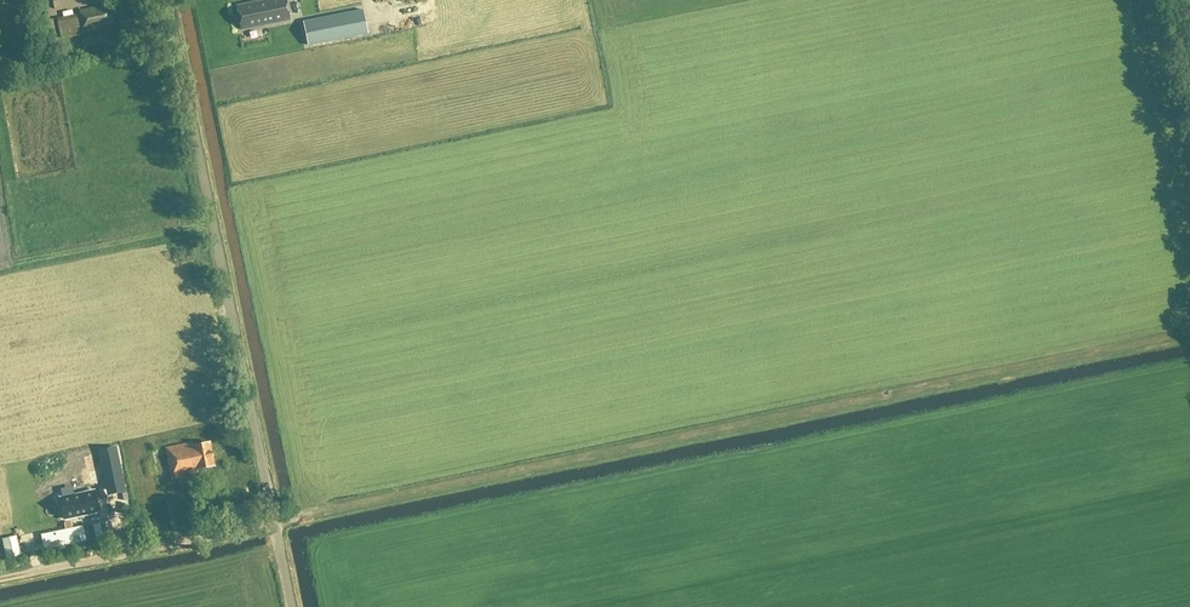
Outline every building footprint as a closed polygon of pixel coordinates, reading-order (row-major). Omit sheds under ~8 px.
[(242,29),(288,20),(285,0),(263,0),(237,5),(242,29)] [(78,10),(79,13),(83,32),(113,25),(108,3),(78,10)] [(308,46),(367,34),(362,10),(303,22),(308,46)] [(83,34),(83,32),(79,13),(56,19),(60,38),(83,34)] [(192,445),(191,442),(165,448),(171,478),(198,473),(197,469),(214,466),(209,442),(192,445)] [(114,448),(97,452),(107,495),(124,491),(114,448)] [(94,491),(58,499),(63,519),(98,512),(94,491)]
